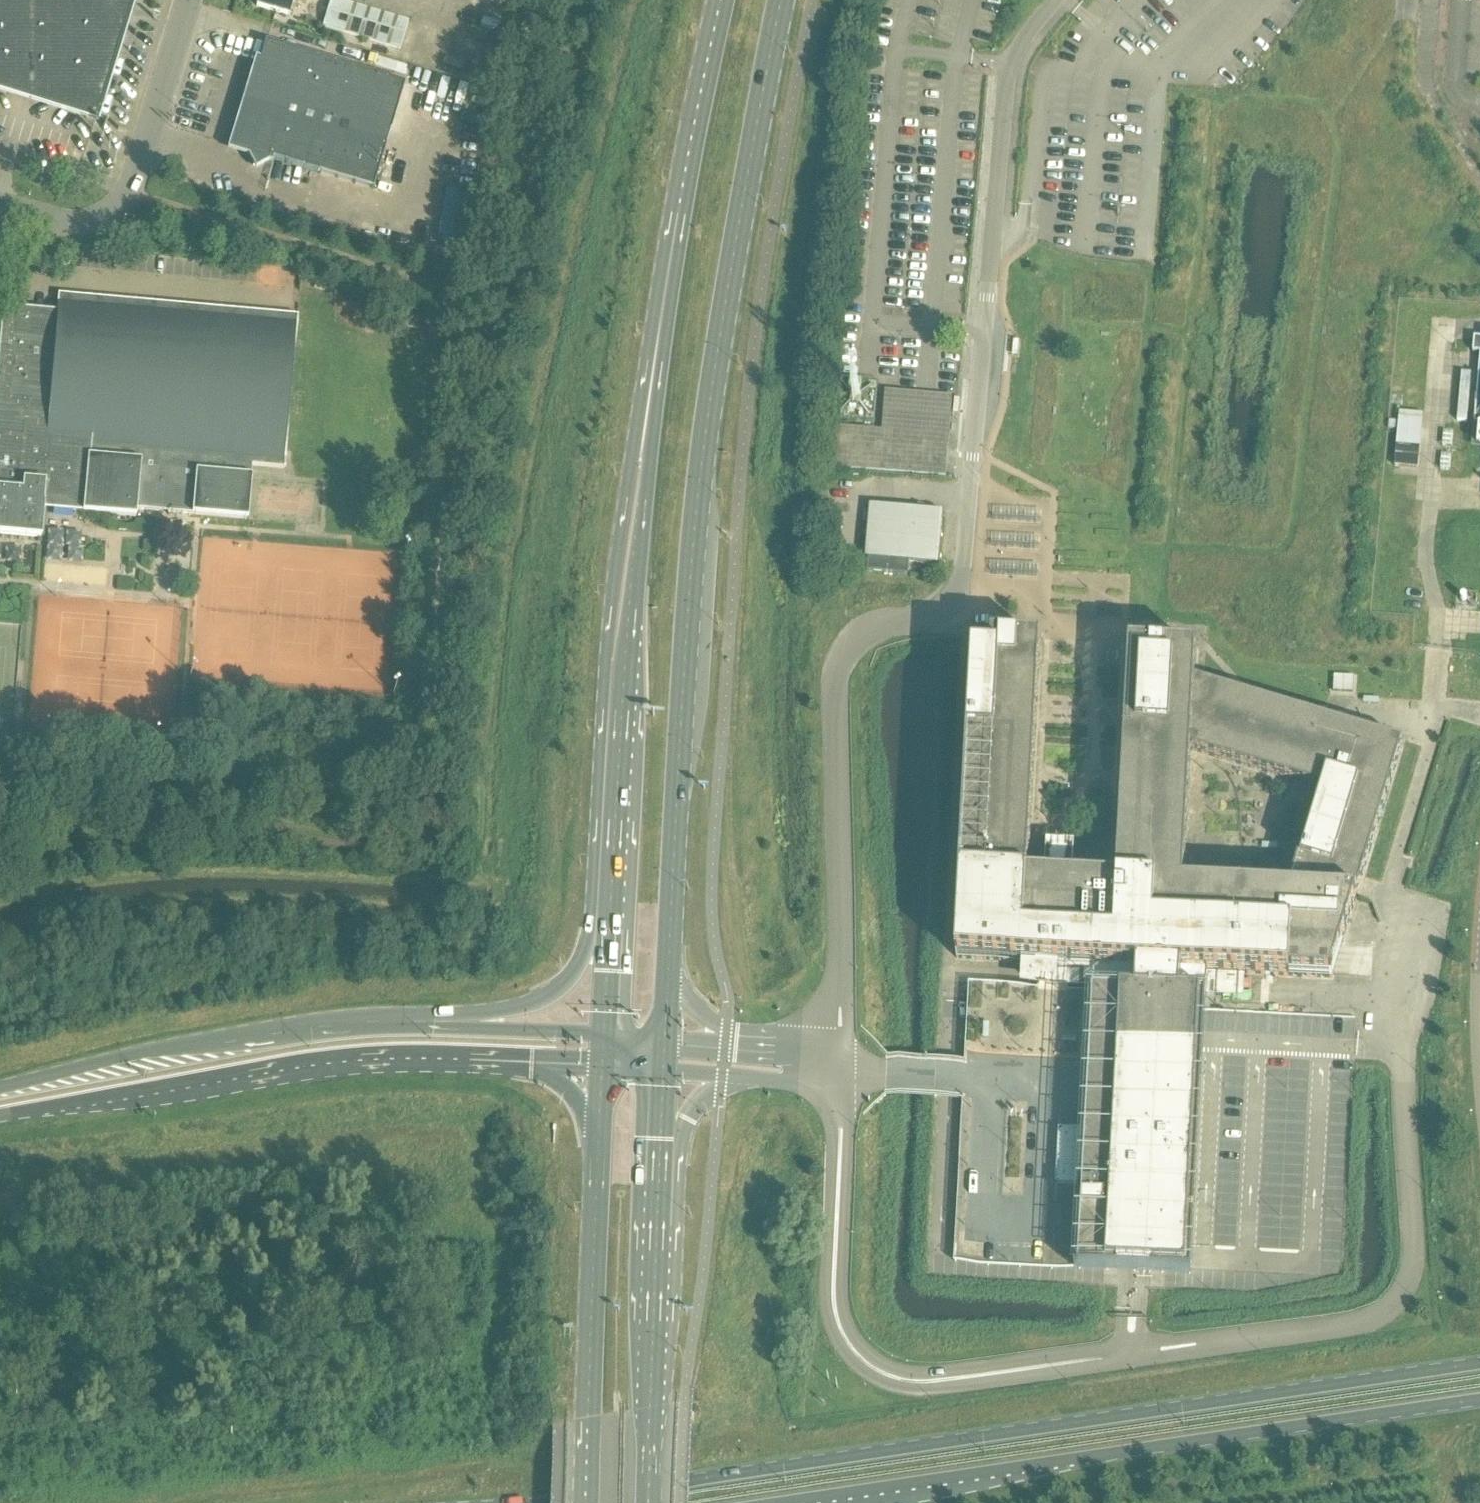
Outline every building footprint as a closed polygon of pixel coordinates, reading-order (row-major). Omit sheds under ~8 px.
[(87,116),(90,108),(98,111),(132,0),(0,0),(0,89),(87,116)] [(294,0),(258,0),(256,6),(289,16),(294,0)] [(409,23),(334,0),(331,0),(323,26),(400,50),(409,23)] [(233,147),(253,153),(258,163),(252,166),(268,158),(373,190),(405,85),(265,42),(233,147)] [(40,538),(44,503),(83,506),(83,512),(136,517),(136,510),(145,511),(122,384),(105,299),(58,295),(56,316),(6,312),(0,380),(0,534),(40,538)] [(298,316),(105,299),(122,384),(145,511),(247,520),(252,466),(284,469),(298,316)] [(1402,450),(1431,450),(1431,416),(1407,416),(1407,427),(1403,427),(1402,450)] [(1426,454),(1404,455),(1405,483),(1426,482),(1426,454)] [(938,566),(943,513),(869,506),(864,559),(868,559),(867,573),(908,576),(909,563),(938,566)] [(1005,626),(1006,603),(988,603),(988,626),(1005,626)] [(1132,1272),(1191,1275),(1206,996),(1207,972),(1289,976),(1332,978),(1333,974),(1342,944),(1357,894),(1402,744),(1194,682),(1196,651),(1130,647),(1118,883),(1073,880),(1075,831),(1048,830),(1045,879),(1028,878),(1040,643),(993,640),(992,655),(974,654),(973,665),(968,750),(961,881),(957,958),(1040,962),(1039,970),(1027,970),(1027,978),(1039,979),(1038,987),(969,983),(965,1054),(963,1084),(962,1099),(955,1239),(954,1262),(981,1263),(1066,1268),(1132,1272)] [(1335,676),(1334,692),(1353,693),(1354,677),(1335,676)]
